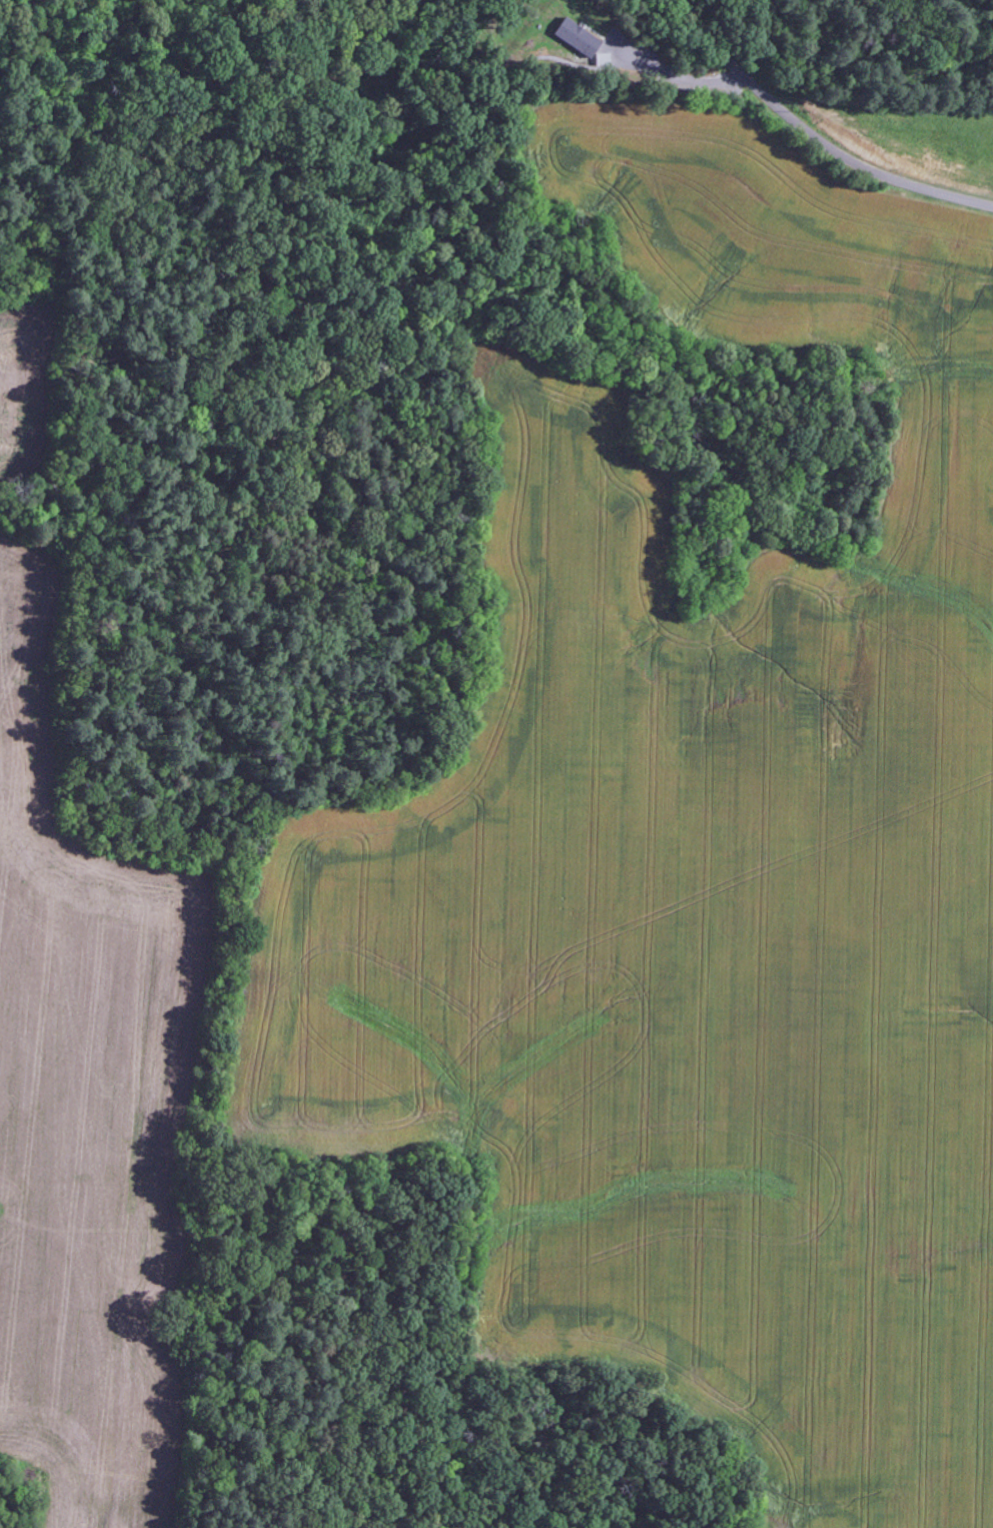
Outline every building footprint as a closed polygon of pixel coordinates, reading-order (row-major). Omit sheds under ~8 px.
[(550,34),(587,60),(599,43),(562,17),(550,34)]
